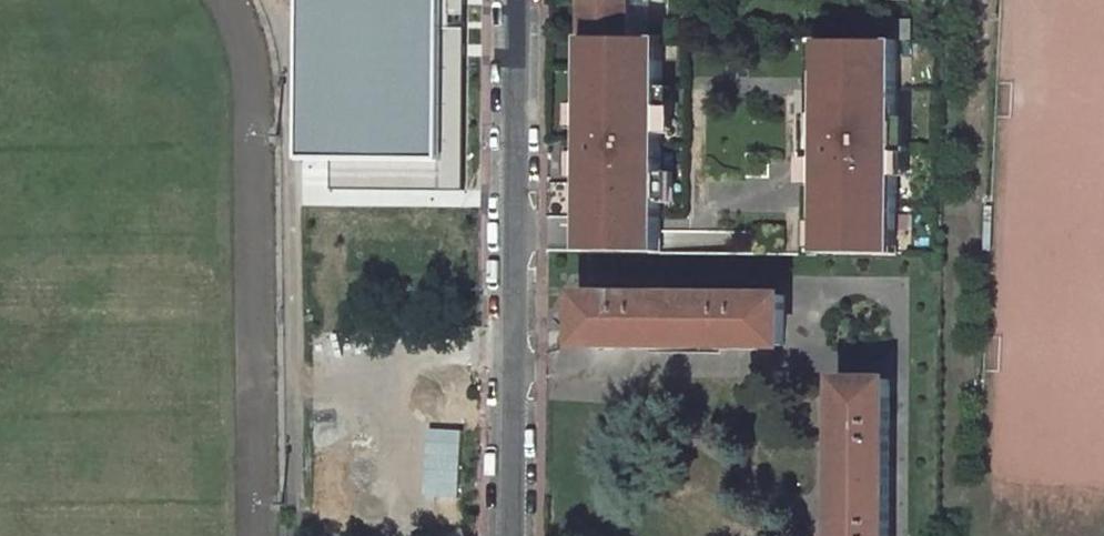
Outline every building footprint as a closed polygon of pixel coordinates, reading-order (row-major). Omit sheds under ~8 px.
[(295,157),(327,157),(326,191),(465,192),(466,0),(296,0),(295,157)] [(913,0),(879,0),(879,8),(913,9),(913,0)] [(604,5),(584,4),(584,7),(577,7),(577,24),(584,24),(584,42),(629,42),(630,5),(604,5)] [(880,44),(914,45),(915,27),(880,27),(880,44)] [(787,302),(580,300),(580,354),(787,355),(787,302)] [(893,382),(842,381),(841,535),(891,535),(893,382)]
